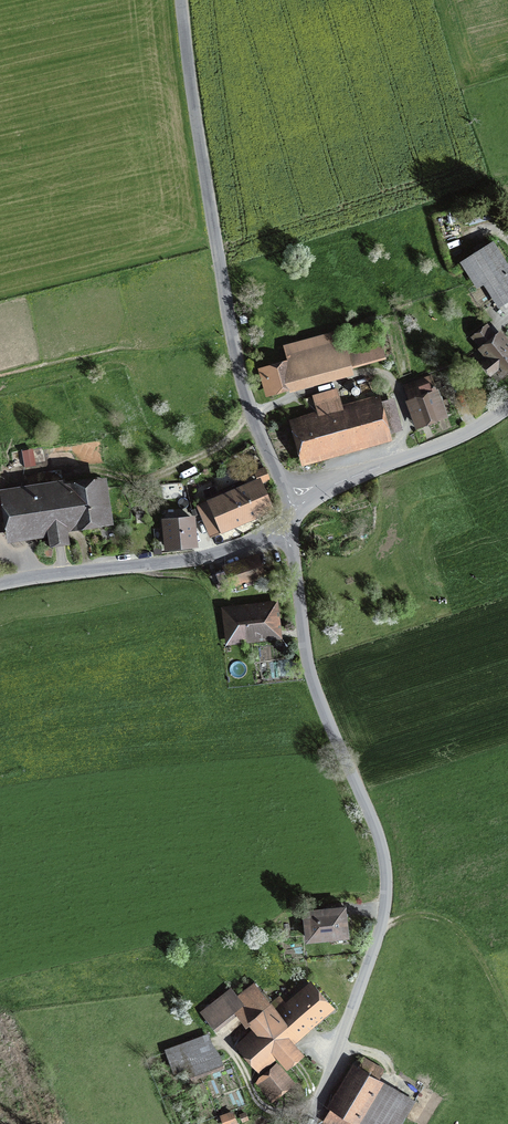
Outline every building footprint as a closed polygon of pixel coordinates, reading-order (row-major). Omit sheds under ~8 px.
[(490,215),(486,205),(465,212),(469,223),(490,215)] [(507,307),(507,267),(493,244),(463,263),(478,286),(488,280),(506,308),(507,307)] [(269,391),(296,384),(295,381),(383,357),(379,343),(347,352),(345,345),(342,346),(338,333),(285,347),(289,361),(274,365),(275,369),(264,372),(269,391)] [(502,374),(507,368),(507,344),(501,336),(483,350),(490,359),(483,365),(490,374),(497,368),(502,374)] [(406,384),(420,423),(445,414),(431,375),(406,384)] [(364,440),(389,433),(380,403),(365,407),(364,405),(343,411),(337,390),(314,396),(320,416),(295,423),(304,457),(358,442),(360,449),(366,447),(364,440)] [(259,483),(201,508),(212,533),(270,508),(259,483)] [(6,499),(11,531),(49,526),(52,544),(67,541),(64,523),(76,522),(76,523),(104,519),(99,485),(6,499)] [(211,489),(205,491),(208,499),(214,496),(211,489)] [(191,520),(167,522),(169,547),(193,545),(191,520)] [(235,566),(224,570),(225,570),(230,586),(262,575),(257,560),(235,567),(235,566)] [(221,590),(230,586),(225,570),(215,573),(221,590)] [(227,613),(230,638),(276,632),(273,607),(227,613)] [(309,939),(346,935),(343,907),(331,908),(331,910),(306,913),(309,939)] [(216,1027),(240,1007),(260,1032),(242,1047),(257,1065),(276,1049),(288,1064),(299,1055),(287,1040),(327,1006),(311,986),(288,1005),(280,994),(269,1003),(253,983),(237,996),(231,989),(204,1012),(216,1027)] [(207,1036),(168,1051),(175,1070),(189,1065),(193,1076),(219,1066),(207,1036)] [(410,1103),(376,1083),(383,1072),(363,1060),(327,1120),(335,1123),(398,1123),(410,1103)] [(258,1083),(270,1098),(290,1081),(278,1066),(258,1083)] [(222,1116),(224,1123),(229,1123),(236,1122),(232,1112),(222,1116)] [(245,1113),(240,1115),(242,1122),(248,1120),(245,1113)]
